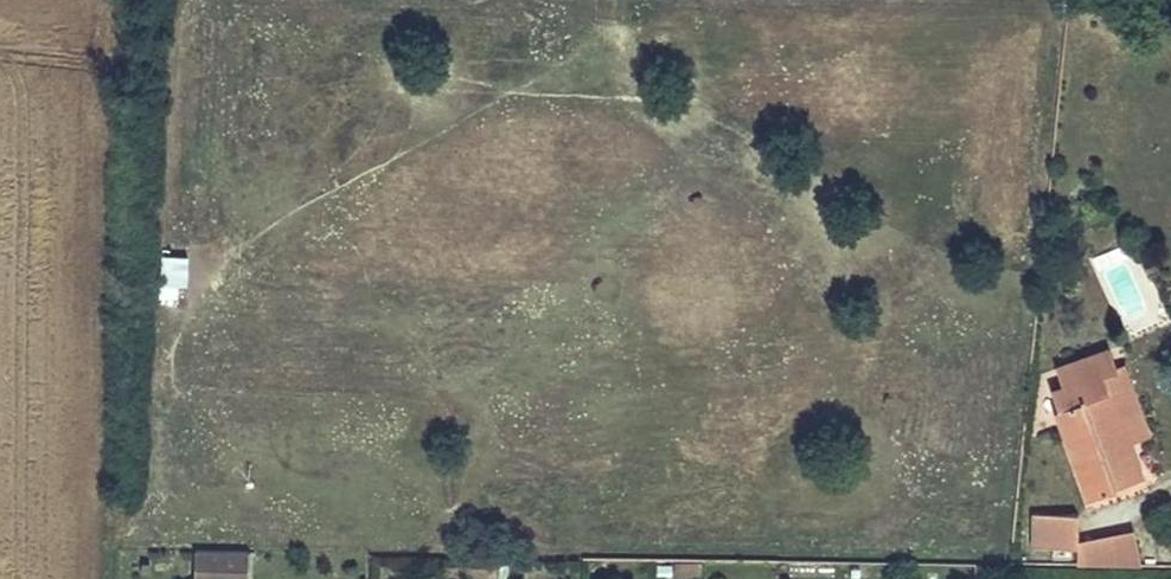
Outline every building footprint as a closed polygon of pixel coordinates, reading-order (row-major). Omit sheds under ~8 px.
[(158,292),(188,293),(189,254),(160,253),(158,292)] [(1096,385),(1109,380),(1101,359),(1051,378),(1056,393),(1044,399),(1079,500),(1130,482),(1121,455),(1096,385)] [(1118,377),(1109,380),(1096,385),(1121,455),(1143,447),(1118,377)] [(1068,517),(1024,518),(1024,548),(1069,548),(1068,517)] [(1072,547),(1077,572),(1134,573),(1126,539),(1072,547)] [(195,578),(248,578),(250,549),(196,547),(195,578)]
